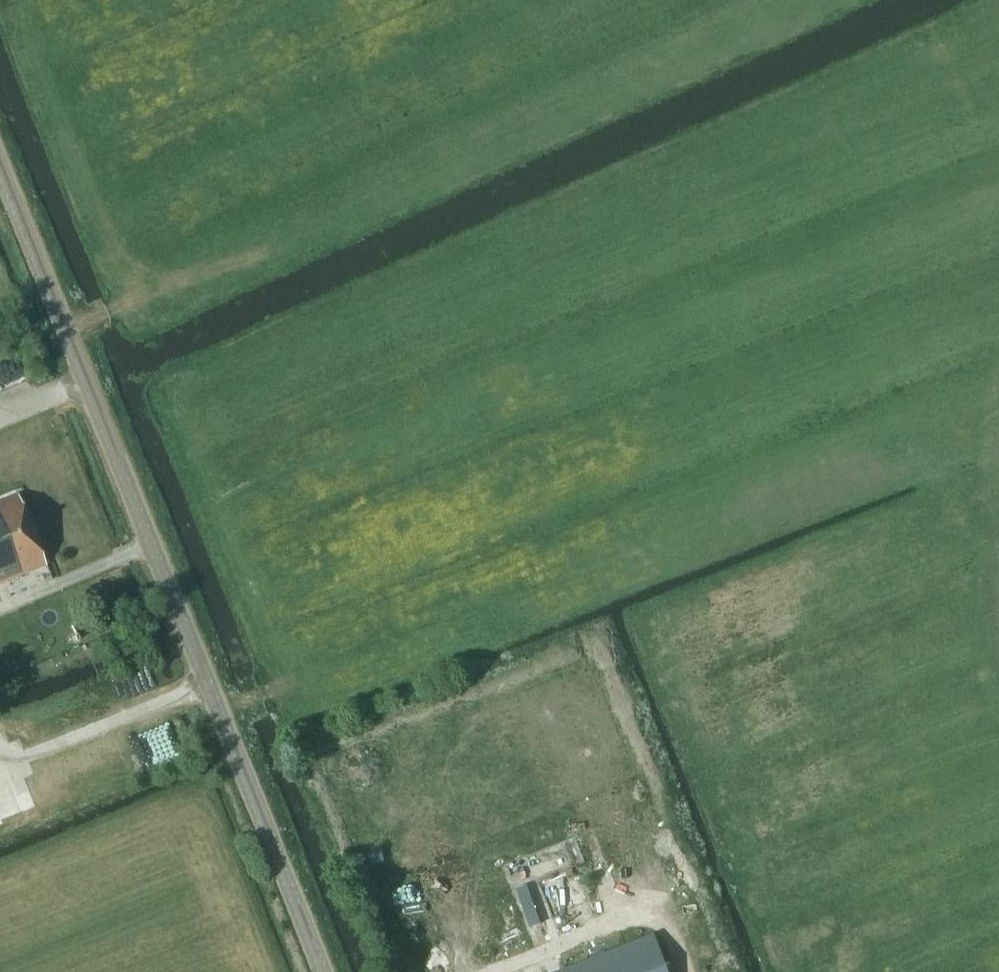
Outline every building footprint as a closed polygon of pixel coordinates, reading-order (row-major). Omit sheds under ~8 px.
[(46,567),(17,495),(0,502),(0,585),(46,567)] [(539,879),(549,904),(578,892),(568,867),(539,879)] [(664,930),(557,971),(681,971),(664,930)]
